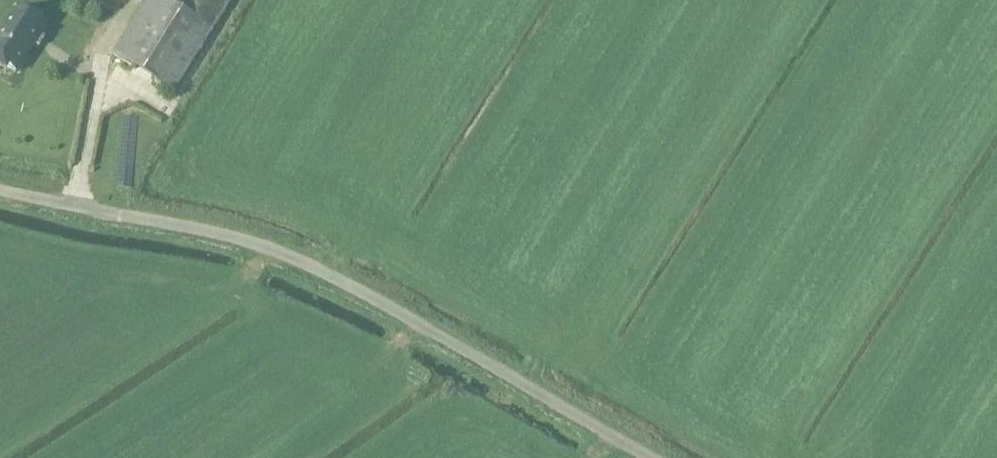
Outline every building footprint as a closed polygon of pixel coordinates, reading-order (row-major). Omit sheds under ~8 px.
[(161,0),(147,0),(113,56),(175,94),(231,0),(183,0),(177,10),(161,0)] [(3,65),(15,73),(44,26),(31,17),(28,22),(12,12),(0,32),(0,69),(3,65)]
